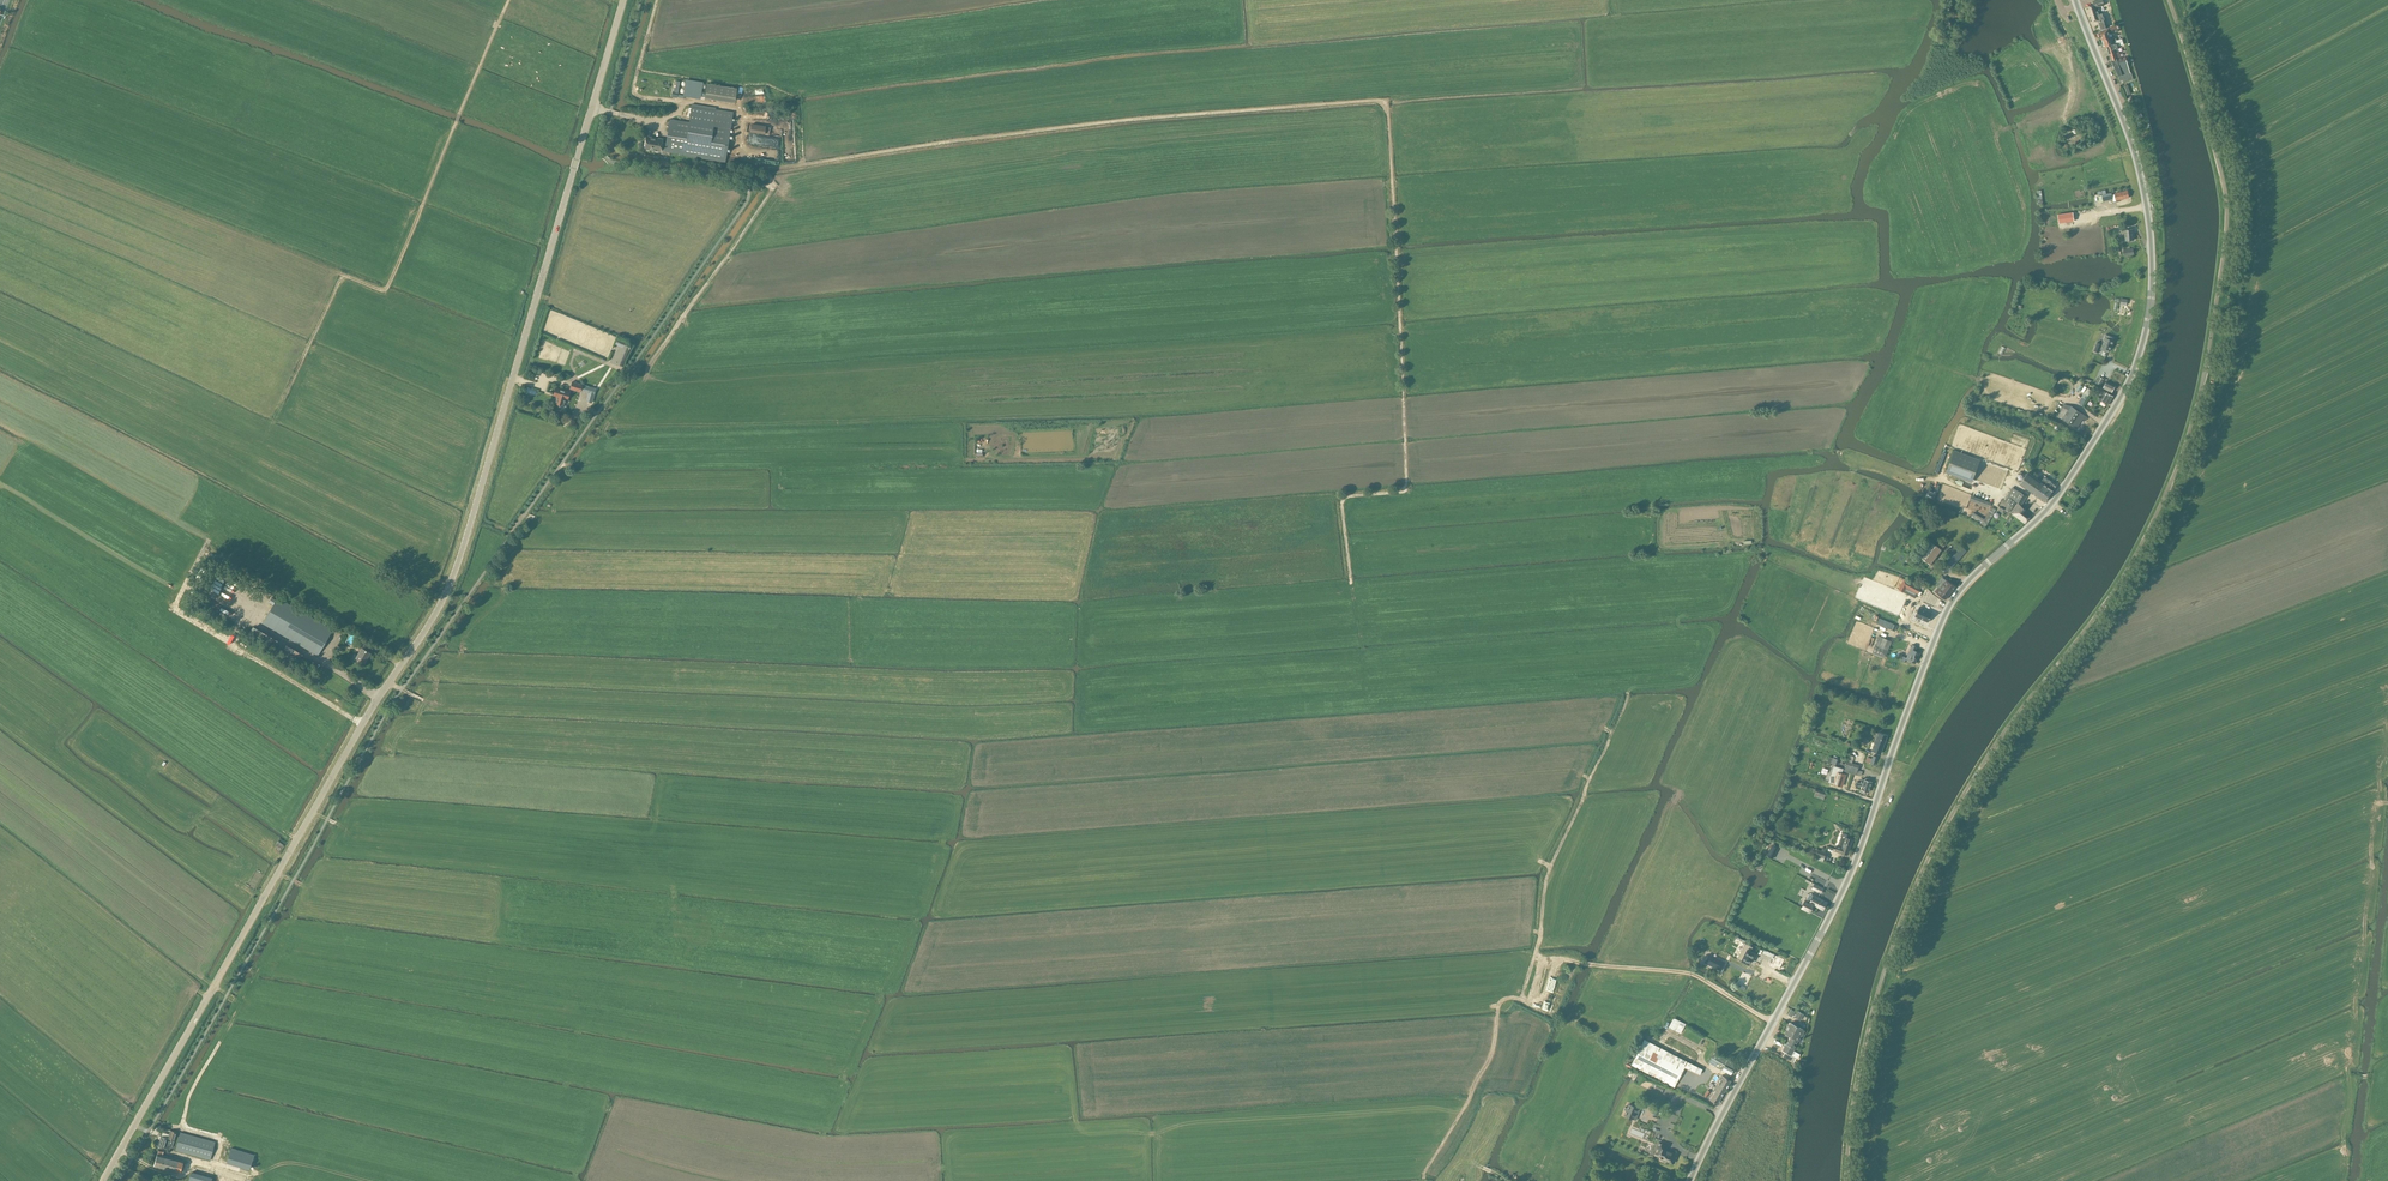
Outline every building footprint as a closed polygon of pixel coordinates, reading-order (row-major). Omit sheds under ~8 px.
[(2095,21),(2095,23),(2097,22),(2100,30),(2101,30),(2106,28),(2104,20),(2105,19),(2104,16),(2103,16),(2102,13),(2101,14),(2099,9),(2096,10),(2095,8),(2105,5),(2103,0),(2096,0),(2092,1),(2093,4),(2089,5),(2091,12),(2092,16),(2094,21),(2095,21)] [(2102,40),(2110,37),(2108,30),(2108,29),(2102,31),(2101,31),(2099,31),(2099,32),(2098,33),(2099,37),(2101,38),(2102,40)] [(2122,39),(2112,42),(2110,37),(2102,40),(2104,47),(2107,46),(2123,41),(2122,39)] [(2124,44),(2123,41),(2107,46),(2109,54),(2109,53),(2110,54),(2115,53),(2114,50),(2119,49),(2118,46),(2124,44)] [(2115,53),(2110,54),(2111,60),(2117,58),(2118,61),(2123,60),(2124,61),(2126,60),(2126,57),(2125,56),(2121,57),(2119,52),(2115,53)] [(2111,60),(2111,61),(2112,63),(2114,66),(2115,68),(2119,67),(2120,68),(2125,67),(2126,67),(2128,67),(2128,66),(2127,62),(2126,60),(2124,61),(2123,60),(2118,61),(2117,58),(2111,60)] [(2119,67),(2115,68),(2115,70),(2118,76),(2120,80),(2127,78),(2126,74),(2130,73),(2128,67),(2126,67),(2125,67),(2120,68),(2119,67)] [(701,99),(703,81),(685,79),(683,94),(673,93),(673,95),(701,99)] [(707,83),(705,95),(735,100),(736,88),(707,83)] [(732,112),(716,109),(692,105),(689,122),(670,118),(664,152),(725,161),(732,112)] [(751,124),(750,132),(770,134),(770,126),(751,124)] [(779,150),(781,137),(753,132),(749,154),(779,159),(780,150),(779,150)] [(646,136),(645,147),(644,149),(661,152),(661,150),(662,139),(646,136)] [(2103,201),(2113,199),(2114,202),(2116,201),(2116,202),(2121,201),(2121,199),(2129,197),(2127,190),(2114,193),(2115,194),(2112,195),(2112,193),(2102,195),(2103,201)] [(2124,230),(2119,230),(2120,235),(2125,235),(2125,241),(2134,240),(2133,229),(2124,230)] [(2094,350),(2098,352),(2100,349),(2108,352),(2109,349),(2110,350),(2114,341),(2113,340),(2114,338),(2105,334),(2101,344),(2097,342),(2094,350)] [(631,345),(618,339),(615,344),(623,348),(616,364),(622,366),(629,349),(631,345)] [(2101,385),(2104,379),(2099,376),(2096,383),(2101,385)] [(580,391),(588,393),(586,401),(592,402),(596,389),(582,385),(582,384),(572,381),(570,389),(580,392),(580,391)] [(2103,388),(2112,393),(2115,386),(2106,381),(2103,388)] [(525,394),(537,396),(539,389),(527,386),(525,394)] [(570,391),(555,387),(553,395),(556,396),(554,403),(564,405),(566,399),(568,399),(570,391)] [(2079,403),(2083,405),(2093,390),(2088,387),(2079,403)] [(2100,401),(2101,401),(2108,405),(2113,396),(2103,390),(2097,399),(2098,399),(2099,400),(2100,401)] [(2057,414),(2076,428),(2085,416),(2072,406),(2064,404),(2057,414)] [(1946,473),(1972,483),(1981,460),(1954,450),(1946,473)] [(2021,472),(2019,475),(2023,478),(2020,483),(2045,502),(2049,496),(2045,493),(2047,490),(2042,487),(2044,484),(2041,481),(2028,472),(2025,475),(2021,472)] [(2045,493),(2049,496),(2053,490),(2056,486),(2051,482),(2051,481),(2049,480),(2048,480),(2044,477),(2041,481),(2044,484),(2042,487),(2047,490),(2045,493)] [(2027,496),(2020,492),(2012,487),(2007,496),(2015,501),(2022,505),(2027,496)] [(1973,503),(1991,508),(1992,501),(1972,496),(1968,509),(1971,509),(1973,503)] [(2016,502),(2007,496),(2005,501),(2013,506),(2016,502)] [(2010,512),(2025,524),(2032,514),(2026,509),(2018,503),(2010,512)] [(1976,519),(1988,525),(1997,509),(1992,506),(1988,514),(1981,510),(1976,519)] [(1942,517),(1944,512),(1935,509),(1933,514),(1942,517)] [(1931,564),(1945,545),(1940,541),(1936,546),(1928,539),(1916,555),(1931,564)] [(1957,543),(1942,561),(1951,569),(1957,563),(1966,551),(1957,543)] [(1062,580),(1069,583),(1071,574),(1064,572),(1062,580)] [(1906,588),(1918,594),(1921,587),(1904,579),(1899,589),(1904,592),(1906,588)] [(1946,580),(1941,587),(1940,588),(1938,587),(1935,592),(1946,599),(1956,586),(1946,580)] [(1941,611),(1945,602),(1925,593),(1921,603),(1941,611)] [(262,623),(318,656),(333,629),(278,597),(262,623)] [(1919,607),(1915,616),(1928,622),(1932,613),(1919,607)] [(1879,618),(1877,624),(1891,629),(1893,623),(1879,618)] [(1885,658),(1892,641),(1884,638),(1880,647),(1875,646),(1872,653),(1885,658)] [(358,646),(361,648),(356,658),(364,662),(370,652),(367,650),(369,645),(360,640),(358,646)] [(1912,644),(1906,659),(1916,663),(1920,653),(1916,651),(1917,647),(1912,644)] [(1878,732),(1872,750),(1881,753),(1888,735),(1878,732)] [(1828,762),(1838,764),(1839,758),(1829,756),(1828,762)] [(1847,761),(1844,771),(1861,776),(1863,772),(1858,770),(1859,765),(1847,761)] [(1834,766),(1829,782),(1842,786),(1846,775),(1842,773),(1843,769),(1834,766)] [(1865,779),(1862,779),(1861,783),(1857,782),(1855,787),(1861,789),(1869,791),(1872,782),(1868,780),(1869,779),(1865,778),(1865,779)] [(1836,846),(1835,850),(1840,852),(1841,851),(1847,853),(1852,840),(1845,837),(1844,841),(1839,840),(1837,846),(1836,846)] [(1823,861),(1824,858),(1825,858),(1827,853),(1818,849),(1816,855),(1815,858),(1823,861)] [(1812,889),(1821,894),(1824,889),(1815,884),(1812,889)] [(1807,900),(1802,908),(1806,910),(1810,913),(1815,905),(1823,910),(1827,902),(1814,895),(1810,902),(1807,900)] [(1745,942),(1737,958),(1742,961),(1741,962),(1746,964),(1747,963),(1748,964),(1754,951),(1751,950),(1753,946),(1745,942)] [(1783,959),(1778,956),(1774,955),(1764,949),(1762,953),(1773,958),(1772,959),(1776,960),(1774,964),(1772,963),(1770,966),(1774,968),(1775,966),(1779,968),(1783,959)] [(1724,962),(1708,954),(1705,961),(1720,969),(1724,962)] [(1755,967),(1763,971),(1766,965),(1758,961),(1755,967)] [(1674,1017),(1669,1027),(1682,1033),(1686,1023),(1674,1017)] [(1787,1028),(1800,1036),(1803,1037),(1806,1033),(1803,1031),(1804,1029),(1796,1025),(1796,1026),(1790,1023),(1787,1028)] [(1794,1048),(1800,1036),(1787,1028),(1784,1033),(1790,1036),(1786,1044),(1794,1048)] [(1676,1084),(1687,1061),(1656,1046),(1644,1040),(1633,1061),(1676,1084)] [(1782,1050),(1785,1052),(1791,1055),(1796,1058),(1797,1058),(1799,1053),(1793,1050),(1794,1049),(1793,1048),(1794,1048),(1786,1044),(1786,1043),(1784,1046),(1782,1048),(1783,1049),(1782,1050)] [(1736,1064),(1714,1052),(1708,1062),(1730,1075),(1736,1064)] [(1793,1063),(1796,1058),(1791,1055),(1785,1052),(1783,1056),(1791,1060),(1790,1061),(1793,1063)] [(1731,1081),(1722,1075),(1714,1089),(1716,1090),(1710,1100),(1718,1104),(1731,1081)] [(1659,1084),(1648,1080),(1644,1089),(1655,1094),(1659,1084)] [(1625,1107),(1624,1110),(1626,1111),(1625,1115),(1633,1118),(1638,1107),(1629,1104),(1628,1108),(1625,1107)] [(177,1131),(171,1129),(168,1138),(161,1136),(158,1146),(170,1150),(171,1147),(172,1148),(174,1143),(177,1131)] [(215,1141),(180,1132),(175,1150),(210,1160),(215,1141)] [(1662,1143),(1657,1155),(1662,1157),(1661,1160),(1664,1161),(1665,1159),(1674,1163),(1676,1159),(1673,1158),(1675,1154),(1665,1150),(1667,1146),(1662,1143)] [(250,1170),(254,1154),(231,1147),(226,1163),(250,1170)] [(158,1151),(157,1155),(154,1166),(180,1173),(183,1162),(162,1156),(163,1152),(158,1151)] [(1637,1168),(1633,1177),(1636,1178),(1640,1176),(1643,1170),(1637,1168)] [(189,1180),(212,1180),(213,1177),(191,1172),(189,1180)]
